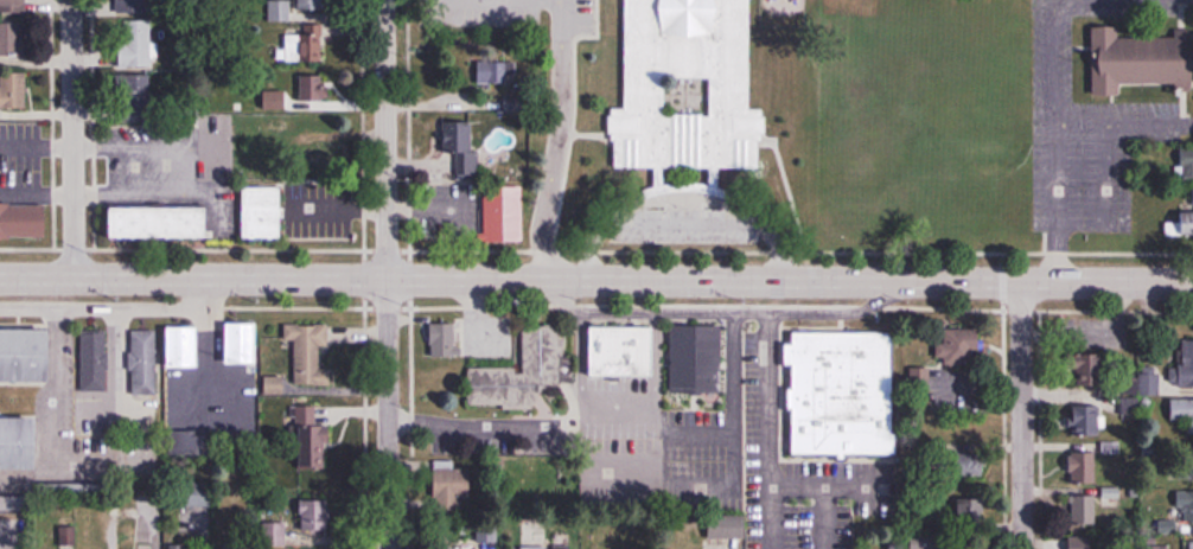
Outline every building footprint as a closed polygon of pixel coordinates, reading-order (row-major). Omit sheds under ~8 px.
[(27,13),(27,0),(0,0),(0,13),(27,13)] [(157,11),(157,0),(117,0),(117,11),(157,11)] [(296,11),(326,11),(326,0),(296,0),(296,11)] [(621,106),(608,106),(608,113),(605,113),(605,129),(608,129),(608,138),(612,138),(612,164),(652,165),(651,184),(640,187),(643,194),(661,190),(661,165),(755,165),(755,138),(759,138),(759,132),(761,130),(763,114),(759,114),(759,106),(746,107),(746,0),(622,0),(621,106)] [(269,21),(289,21),(289,1),(269,1),(269,21)] [(119,66),(151,66),(151,20),(119,20),(119,66)] [(25,60),(25,22),(0,22),(0,60),(25,60)] [(323,62),(322,24),(305,24),(305,35),(287,35),(287,63),(323,62)] [(1093,36),(1093,96),(1121,96),(1121,84),(1192,84),(1192,37),(1093,36)] [(517,85),(516,62),(478,62),(479,85),(517,85)] [(27,108),(27,72),(0,72),(0,108),(27,108)] [(311,101),(329,101),(329,80),(311,80),(311,101)] [(476,175),(476,123),(452,123),(453,175),(476,175)] [(1183,147),(1183,176),(1192,176),(1192,147),(1183,147)] [(1181,211),(1181,235),(1192,235),(1192,185),(1192,211),(1181,211)] [(282,186),(243,186),(244,238),(282,237),(282,186)] [(523,186),(484,186),(484,241),(523,241),(523,186)] [(47,236),(46,203),(0,203),(0,236),(47,236)] [(209,205),(113,205),(113,236),(209,236),(209,205)] [(432,357),(456,357),(456,322),(432,322),(432,357)] [(256,363),(256,323),(228,323),(228,363),(256,363)] [(936,385),(949,392),(962,364),(969,368),(983,339),(951,324),(936,355),(947,361),(936,385)] [(295,341),(296,387),(332,387),(332,366),(327,366),(327,325),(285,325),(285,341),(295,341)] [(670,394),(722,394),(722,325),(670,325),(670,394)] [(200,366),(200,326),(169,326),(169,366),(200,366)] [(524,328),(524,367),(469,368),(469,408),(539,407),(539,387),(564,387),(563,327),(524,328)] [(655,327),(592,327),(592,376),(655,376),(655,327)] [(51,383),(52,328),(0,328),(0,382),(51,383)] [(107,391),(107,330),(82,330),(82,391),(107,391)] [(157,396),(157,330),(132,330),(132,396),(157,396)] [(792,455),(893,455),(893,332),(792,332),(792,455)] [(1180,340),(1180,388),(1192,388),(1192,340),(1180,340)] [(1078,386),(1108,386),(1108,354),(1078,354),(1078,386)] [(1159,368),(1140,368),(1140,395),(1159,395),(1159,368)] [(1172,398),(1172,420),(1190,420),(1190,428),(1192,428),(1192,398),(1172,398)] [(315,406),(299,407),(301,469),(328,469),(327,426),(316,426),(315,406)] [(1101,406),(1075,406),(1075,436),(1101,436),(1101,406)] [(39,468),(39,416),(0,416),(0,468),(39,468)] [(962,476),(985,476),(985,452),(962,452),(962,476)] [(1070,483),(1097,483),(1097,452),(1070,452),(1070,483)] [(472,503),(472,468),(435,468),(435,503),(472,503)] [(1179,490),(1179,522),(1192,522),(1192,490),(1179,490)] [(30,510),(30,496),(0,496),(0,510),(30,510)] [(986,518),(986,496),(957,496),(957,518),(986,518)] [(1075,496),(1075,525),(1096,525),(1096,496),(1075,496)] [(301,530),(331,530),(331,500),(301,500),(301,530)] [(695,548),(739,548),(739,538),(748,539),(748,515),(704,514),(703,541),(695,541),(695,548)] [(1097,536),(1068,537),(1068,548),(1097,548),(1097,536)]
